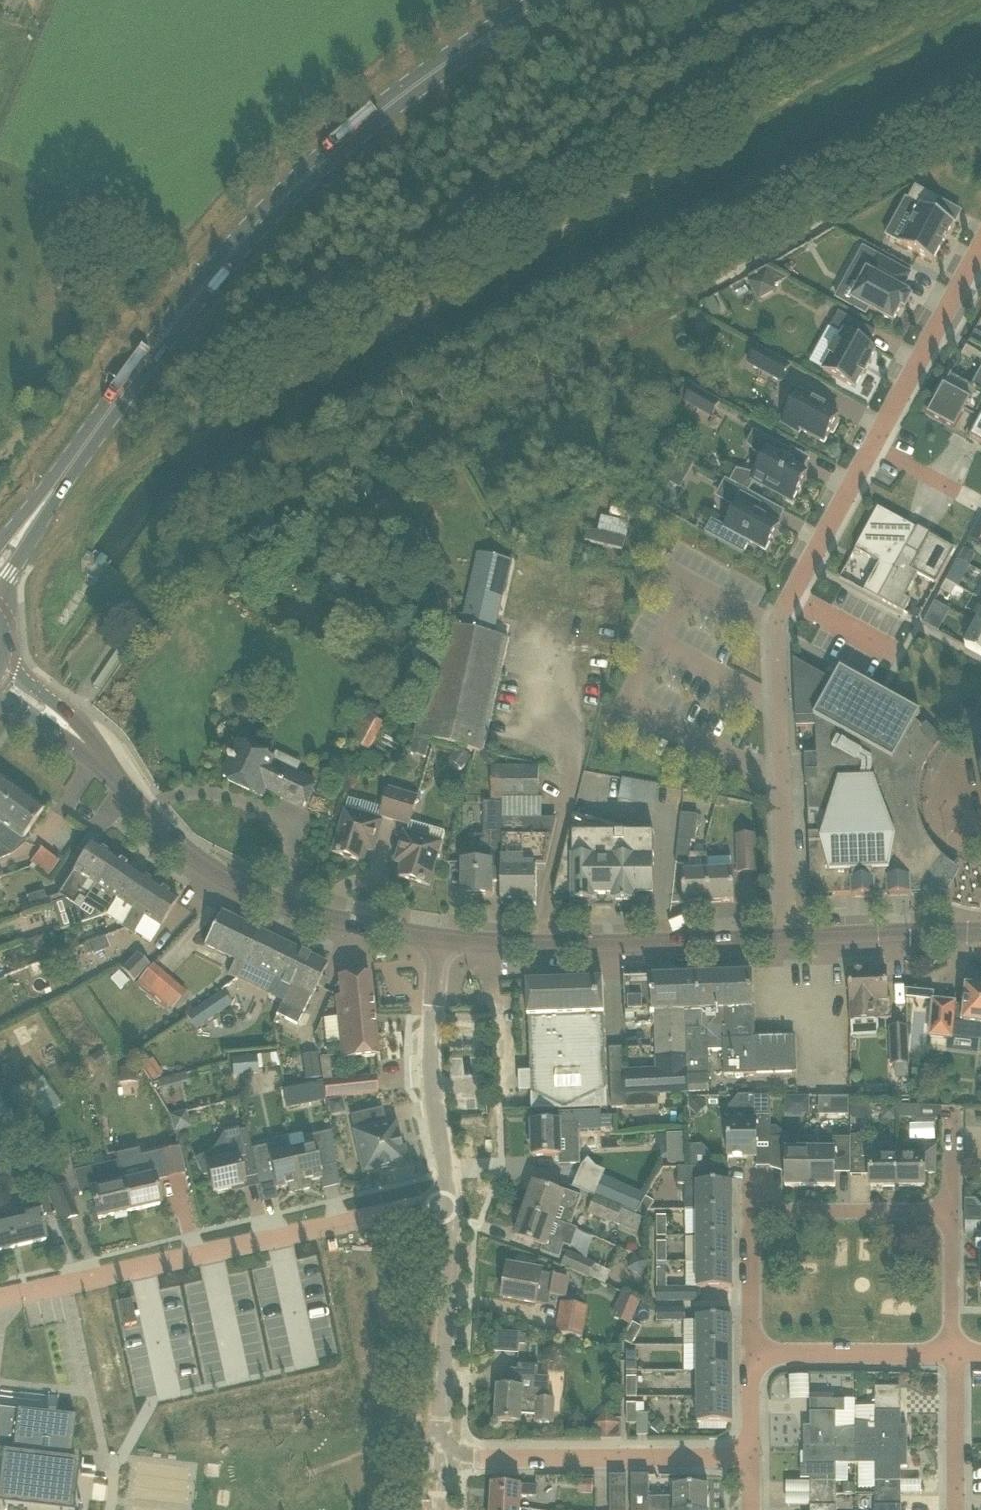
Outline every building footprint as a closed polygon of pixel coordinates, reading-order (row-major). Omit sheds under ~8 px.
[(916,187),(908,200),(921,207),(901,245),(933,262),(954,223),(933,212),(940,200),(916,187)] [(906,308),(911,300),(911,299),(910,298),(907,297),(908,295),(901,291),(910,275),(864,250),(849,277),(862,284),(851,305),(850,306),(866,314),(869,309),(893,323),(902,307),(904,309),(906,310),(906,308)] [(767,268),(748,278),(752,283),(767,275),(773,287),(788,280),(789,279),(767,268)] [(869,346),(876,333),(839,313),(831,329),(843,335),(839,344),(837,343),(830,355),(832,356),(824,371),(855,388),(863,374),(865,375),(867,372),(866,371),(869,364),(870,365),(872,362),(870,361),(876,350),(869,346)] [(967,347),(962,356),(971,361),(976,352),(967,347)] [(758,349),(749,364),(782,383),(791,367),(758,349)] [(950,380),(949,379),(930,414),(956,428),(965,413),(977,420),(980,413),(980,371),(970,391),(950,380)] [(720,403),(693,389),(685,403),(699,410),(700,408),(713,415),(720,403)] [(793,389),(784,404),(791,408),(782,424),(800,433),(801,430),(825,443),(831,433),(834,434),(841,421),(838,420),(839,417),(816,404),(817,401),(800,392),(793,389)] [(977,420),(967,438),(980,445),(980,413),(977,420)] [(793,502),(803,485),(807,476),(792,468),(793,465),(786,461),(792,452),(754,431),(747,445),(764,461),(753,481),(793,502)] [(683,487),(690,461),(675,457),(667,483),(683,487)] [(738,486),(730,482),(726,479),(722,485),(735,492),(738,486)] [(735,503),(739,505),(726,528),(712,521),(705,533),(744,554),(750,543),(766,551),(780,526),(757,514),(762,505),(741,493),(735,503)] [(878,508),(855,550),(880,563),(864,591),(879,599),(907,548),(907,549),(918,529),(878,508)] [(621,549),(627,522),(601,516),(595,542),(621,549)] [(980,542),(980,532),(975,529),(970,539),(980,544),(980,542)] [(920,555),(907,549),(907,548),(879,599),(904,613),(911,601),(906,598),(918,575),(937,585),(956,550),(930,536),(920,555)] [(970,565),(976,555),(965,549),(960,559),(970,565)] [(416,738),(475,751),(483,753),(509,639),(494,636),(511,561),(478,554),(461,628),(446,625),(425,721),(420,720),(416,738)] [(953,569),(950,576),(961,582),(965,576),(953,569)] [(947,581),(942,590),(951,595),(956,586),(947,581)] [(920,611),(913,608),(910,615),(917,618),(920,611)] [(940,628),(957,636),(965,620),(948,611),(940,628)] [(923,623),(933,629),(938,621),(927,615),(923,623)] [(978,625),(966,647),(980,655),(980,627),(978,625)] [(797,728),(816,727),(818,771),(807,772),(812,897),(852,895),(852,898),(876,897),(876,894),(888,894),(888,896),(912,896),(912,893),(927,893),(946,868),(940,863),(934,857),(929,850),(924,844),(920,836),(924,834),(921,824),(919,816),(917,808),(917,800),(917,792),(918,783),(921,775),(923,768),(927,760),(931,753),(937,746),(942,740),(927,725),(924,728),(916,722),(921,714),(841,670),(834,683),(794,661),(797,728)] [(241,744),(240,745),(233,741),(222,753),(232,763),(225,779),(254,793),(258,785),(304,807),(316,783),(272,763),(273,759),(241,744)] [(539,766),(492,766),(492,772),(492,776),(492,802),(539,802),(539,766)] [(621,778),(617,799),(654,806),(658,784),(621,778)] [(44,812),(0,780),(0,846),(12,855),(44,812)] [(382,817),(396,821),(405,794),(390,790),(382,817)] [(419,799),(417,798),(405,794),(396,821),(411,826),(419,799)] [(729,800),(719,798),(717,806),(727,808),(729,800)] [(347,809),(346,809),(334,853),(364,862),(368,851),(374,852),(384,822),(359,814),(363,802),(350,799),(347,809)] [(503,826),(503,804),(484,804),(484,826),(503,826)] [(685,905),(710,903),(707,859),(707,855),(691,855),(692,843),(696,843),(698,816),(682,814),(676,864),(685,865),(685,872),(684,872),(685,905)] [(654,888),(655,860),(655,835),(574,816),(554,897),(573,897),(573,905),(645,905),(645,888),(654,888)] [(537,858),(549,858),(558,820),(504,819),(503,835),(503,850),(502,883),(502,905),(537,905),(537,858)] [(432,827),(428,839),(405,832),(396,863),(402,865),(399,877),(430,886),(443,844),(443,843),(446,832),(432,827)] [(739,873),(746,873),(757,872),(756,836),(738,837),(739,873)] [(86,900),(113,857),(92,843),(59,894),(46,899),(43,891),(27,897),(32,911),(65,900),(73,906),(80,896),(86,900)] [(464,863),(464,896),(492,896),(492,883),(502,883),(503,850),(475,850),(475,863),(464,863)] [(80,896),(73,906),(80,910),(83,905),(94,913),(96,919),(106,915),(134,871),(113,857),(86,900),(80,896)] [(733,857),(707,859),(710,903),(735,902),(733,857)] [(156,886),(134,871),(106,915),(121,925),(120,926),(127,930),(156,886)] [(179,900),(156,886),(127,930),(134,934),(135,933),(151,943),(179,900)] [(237,979),(243,966),(242,966),(259,932),(221,913),(204,947),(234,961),(227,974),(237,979)] [(313,959),(259,932),(242,966),(243,966),(274,981),(268,993),(282,1000),(284,1001),(286,996),(297,1002),(302,993),(297,991),(313,959)] [(105,936),(83,945),(88,956),(93,954),(94,955),(110,949),(105,936)] [(137,954),(122,970),(133,981),(150,965),(137,954)] [(324,990),(328,981),(322,977),(327,966),(313,959),(297,991),(302,993),(297,1002),(286,996),(284,1001),(282,1000),(275,1014),(296,1024),(299,1017),(301,1018),(317,987),(324,990)] [(186,993),(155,967),(153,965),(135,985),(164,1010),(167,1007),(171,1010),(186,993)] [(853,1021),(893,1019),(892,995),(888,995),(887,970),(850,972),(853,1021)] [(686,1058),(687,1077),(710,1077),(709,1051),(724,1050),(725,1076),(798,1074),(798,1073),(795,1073),(794,1037),(754,1039),(752,975),(699,977),(699,1011),(684,1012),(686,1058)] [(342,1060),(378,1056),(370,976),(339,979),(341,998),(335,998),(342,1060)] [(699,1011),(699,977),(625,979),(626,1026),(657,1025),(657,1059),(686,1058),(684,1012),(699,1011)] [(529,1017),(532,1111),(608,1108),(604,980),(527,983),(529,1017)] [(931,1025),(930,1038),(952,1040),(952,1038),(980,1041),(980,990),(967,989),(965,1008),(955,1007),(956,1003),(934,1001),(931,1025)] [(226,1010),(216,995),(194,1010),(204,1025),(226,1010)] [(893,1029),(894,1066),(909,1065),(907,1028),(893,1029)] [(306,1081),(321,1078),(318,1054),(302,1056),(306,1081)] [(258,1056),(232,1058),(234,1076),(246,1075),(259,1074),(259,1069),(258,1056)] [(687,1077),(686,1058),(657,1059),(657,1072),(609,1074),(611,1108),(626,1107),(626,1095),(688,1092),(687,1077)] [(56,1095),(43,1077),(42,1078),(34,1066),(16,1078),(25,1090),(23,1091),(36,1109),(56,1095)] [(147,1074),(153,1082),(163,1075),(158,1067),(147,1074)] [(186,1074),(178,1076),(175,1077),(159,1081),(162,1093),(163,1099),(168,1098),(168,1095),(177,1093),(176,1089),(182,1088),(181,1084),(188,1082),(186,1074)] [(325,1099),(378,1093),(376,1076),(323,1082),(325,1099)] [(317,1103),(313,1085),(283,1091),(287,1109),(317,1103)] [(771,1145),(771,1138),(772,1096),(755,1096),(755,1108),(743,1108),(743,1122),(729,1122),(729,1158),(748,1158),(748,1154),(757,1154),(757,1145),(771,1145)] [(808,1113),(808,1096),(774,1096),(774,1113),(808,1113)] [(342,1098),(327,1102),(331,1116),(346,1113),(342,1098)] [(850,1116),(850,1098),(837,1098),(837,1116),(850,1116)] [(923,1108),(900,1107),(900,1119),(922,1120),(923,1108)] [(408,1167),(404,1147),(398,1148),(396,1141),(399,1140),(395,1124),(386,1126),(383,1109),(350,1116),(360,1159),(365,1158),(369,1172),(388,1168),(388,1171),(408,1167)] [(611,1116),(602,1116),(603,1129),(612,1129),(611,1116)] [(578,1123),(556,1124),(532,1125),(533,1158),(562,1157),(561,1144),(579,1143),(578,1123)] [(243,1180),(257,1177),(251,1150),(246,1130),(225,1135),(215,1152),(197,1162),(204,1175),(208,1174),(213,1193),(244,1186),(243,1180)] [(331,1131),(303,1137),(305,1148),(291,1152),(300,1191),(310,1189),(309,1182),(321,1179),(319,1168),(336,1164),(331,1131)] [(851,1137),(851,1139),(851,1166),(851,1176),(871,1176),(871,1187),(898,1187),(898,1148),(898,1147),(863,1146),(863,1137),(851,1137)] [(812,1187),(811,1151),(811,1138),(771,1138),(771,1145),(771,1167),(786,1167),(786,1187),(812,1187)] [(851,1139),(824,1140),(824,1151),(811,1151),(812,1187),(835,1187),(835,1167),(851,1166),(851,1139)] [(289,1193),(300,1191),(291,1152),(277,1155),(274,1144),(251,1150),(257,1177),(258,1182),(273,1179),(275,1190),(288,1187),(289,1193)] [(703,1145),(691,1145),(691,1168),(705,1168),(711,1168),(711,1153),(703,1145)] [(936,1148),(912,1148),(898,1148),(898,1187),(925,1187),(925,1174),(936,1174),(936,1148)] [(119,1170),(129,1212),(160,1205),(154,1178),(165,1176),(160,1152),(139,1157),(141,1165),(119,1170)] [(684,1164),(684,1154),(669,1155),(669,1165),(684,1164)] [(97,1219),(129,1212),(119,1170),(117,1163),(116,1163),(117,1167),(96,1171),(95,1167),(74,1172),(80,1195),(91,1193),(97,1219)] [(698,1210),(733,1210),(732,1184),(705,1184),(705,1168),(691,1168),(679,1168),(679,1184),(698,1184),(698,1210)] [(633,1210),(640,1194),(604,1179),(597,1195),(633,1210)] [(564,1195),(535,1185),(530,1199),(527,1200),(525,1206),(526,1209),(526,1212),(571,1228),(582,1197),(565,1192),(564,1195)] [(61,1223),(63,1222),(77,1216),(65,1187),(48,1194),(61,1223)] [(617,1225),(624,1209),(597,1196),(590,1212),(617,1225)] [(635,1215),(644,1220),(654,1203),(646,1198),(635,1215)] [(46,1242),(40,1218),(46,1216),(42,1199),(21,1204),(26,1222),(7,1226),(5,1216),(0,1217),(0,1252),(46,1242)] [(980,1220),(980,1214),(980,1200),(964,1200),(965,1221),(980,1220)] [(698,1236),(733,1236),(733,1210),(698,1210),(698,1236)] [(564,1246),(572,1249),(578,1231),(571,1228),(526,1212),(516,1238),(543,1248),(541,1253),(560,1259),(564,1246)] [(657,1217),(657,1222),(657,1237),(667,1237),(667,1217),(657,1217)] [(733,1263),(733,1236),(698,1236),(699,1263),(733,1263)] [(657,1262),(668,1263),(668,1242),(657,1242),(657,1262)] [(590,1279),(596,1265),(597,1264),(569,1252),(563,1267),(590,1279)] [(678,1303),(678,1301),(678,1288),(668,1288),(668,1263),(657,1262),(657,1303),(678,1303)] [(699,1263),(699,1287),(699,1289),(733,1289),(733,1263),(699,1263)] [(564,1298),(568,1277),(543,1273),(543,1272),(517,1269),(517,1273),(508,1272),(506,1284),(503,1284),(502,1294),(504,1294),(504,1298),(538,1304),(540,1294),(564,1298)] [(585,1338),(589,1314),(590,1307),(562,1302),(557,1333),(585,1338)] [(656,1309),(656,1313),(656,1323),(685,1322),(685,1309),(656,1309)] [(698,1318),(698,1345),(733,1345),(733,1319),(698,1318)] [(643,1328),(634,1322),(624,1341),(633,1346),(643,1328)] [(733,1371),(733,1345),(698,1345),(698,1371),(733,1371)] [(627,1352),(627,1362),(627,1373),(637,1373),(637,1352),(627,1352)] [(525,1367),(525,1370),(513,1370),(512,1388),(498,1387),(496,1422),(522,1423),(522,1415),(537,1416),(537,1423),(554,1424),(555,1400),(550,1400),(551,1378),(539,1377),(540,1367),(525,1367)] [(733,1398),(733,1371),(698,1371),(698,1398),(733,1398)] [(788,1375),(788,1400),(809,1399),(808,1374),(788,1375)] [(637,1378),(627,1378),(627,1398),(637,1398),(637,1378)] [(733,1424),(733,1398),(698,1398),(698,1424),(733,1424)] [(804,1427),(804,1447),(856,1447),(857,1424),(857,1413),(846,1412),(846,1400),(811,1400),(810,1427),(804,1427)] [(857,1424),(856,1447),(908,1447),(908,1427),(902,1427),(902,1400),(876,1400),(877,1424),(857,1424)] [(627,1425),(630,1425),(638,1425),(638,1405),(627,1405),(627,1425)] [(76,1418),(52,1415),(18,1410),(0,1408),(0,1450),(13,1452),(12,1457),(6,1457),(1,1499),(71,1508),(76,1465),(70,1465),(76,1418)] [(599,1415),(598,1435),(617,1436),(618,1416),(599,1415)] [(856,1464),(856,1447),(804,1447),(805,1468),(810,1468),(810,1492),(810,1495),(838,1495),(838,1464),(856,1464)] [(908,1447),(856,1447),(856,1464),(876,1464),(876,1495),(902,1495),(902,1468),(908,1468),(908,1447)] [(593,1481),(581,1481),(580,1496),(593,1496),(593,1481)] [(537,1497),(537,1487),(493,1484),(492,1507),(520,1509),(521,1496),(537,1497)] [(624,1487),(610,1487),(611,1509),(625,1509),(625,1487),(624,1487)] [(698,1487),(674,1487),(675,1509),(709,1509),(709,1487),(698,1487)] [(650,1492),(632,1492),(632,1509),(650,1509),(650,1492)] [(838,1495),(810,1495),(810,1509),(838,1509),(838,1495)] [(902,1495),(876,1495),(876,1509),(902,1509),(902,1495)]
